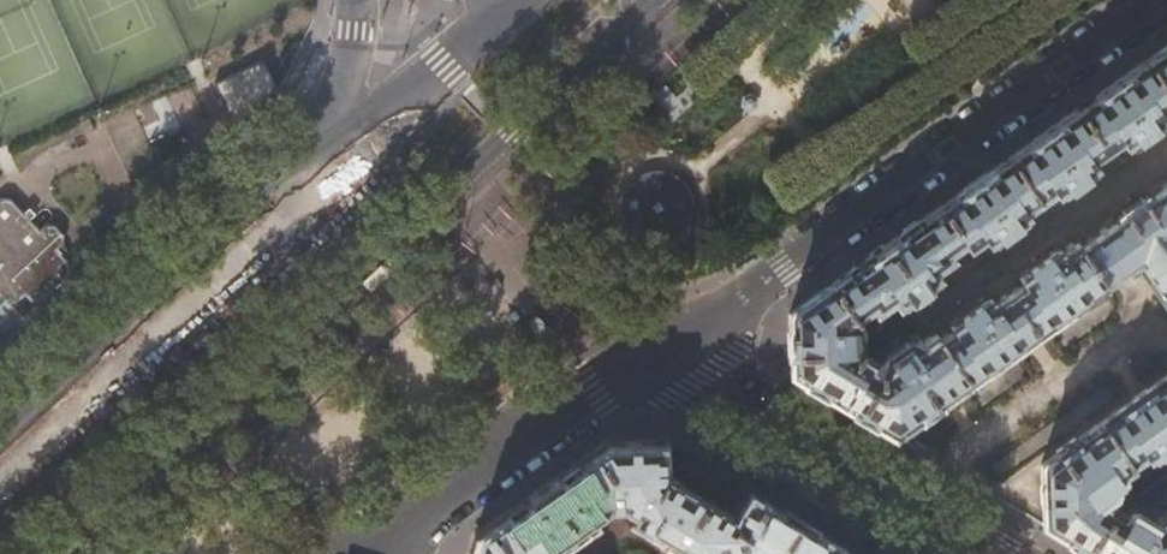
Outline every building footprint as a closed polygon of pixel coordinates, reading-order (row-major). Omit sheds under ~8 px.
[(1076,110),(943,204),(819,293),(789,314),(790,352),(791,374),(801,380),(885,430),(894,436),(939,404),(1039,334),(1137,265),(1155,290),(1166,307),(1166,186),(1080,246),(1077,242),(1062,252),(1058,247),(1018,276),(1010,272),(988,287),(989,296),(948,325),(952,330),(938,339),(933,332),(879,370),(872,366),(874,362),(848,346),(847,326),(854,322),(857,326),(874,315),(875,317),(893,304),(898,310),(940,280),(936,273),(954,260),(951,255),(965,245),(970,251),(985,240),(989,246),(1029,218),(1026,214),(1055,193),(1058,197),(1097,170),(1106,173),(1126,158),(1126,149),(1166,121),(1162,116),(1166,113),(1166,45),(1076,110)] [(685,77),(651,94),(665,123),(699,105),(685,77)] [(748,99),(741,93),(732,98),(731,107),(739,112),(747,108),(748,99)] [(112,117),(137,166),(152,159),(127,109),(112,117)] [(25,321),(76,273),(56,249),(64,242),(65,233),(49,219),(39,226),(30,219),(37,211),(28,203),(21,210),(11,198),(0,198),(0,346),(25,321)] [(1155,384),(1041,465),(1042,494),(1043,525),(1069,540),(1092,553),(1166,553),(1166,509),(1163,513),(1163,514),(1156,518),(1151,528),(1103,499),(1102,496),(1109,492),(1109,488),(1134,470),(1132,467),(1145,457),(1149,462),(1166,449),(1166,376),(1155,384)] [(556,547),(560,552),(598,525),(594,520),(607,511),(623,511),(630,516),(627,523),(679,553),(725,553),(726,553),(737,550),(743,553),(857,553),(806,523),(747,488),(733,513),(668,474),(667,440),(607,442),(474,535),(468,553),(545,553),(556,547)]
